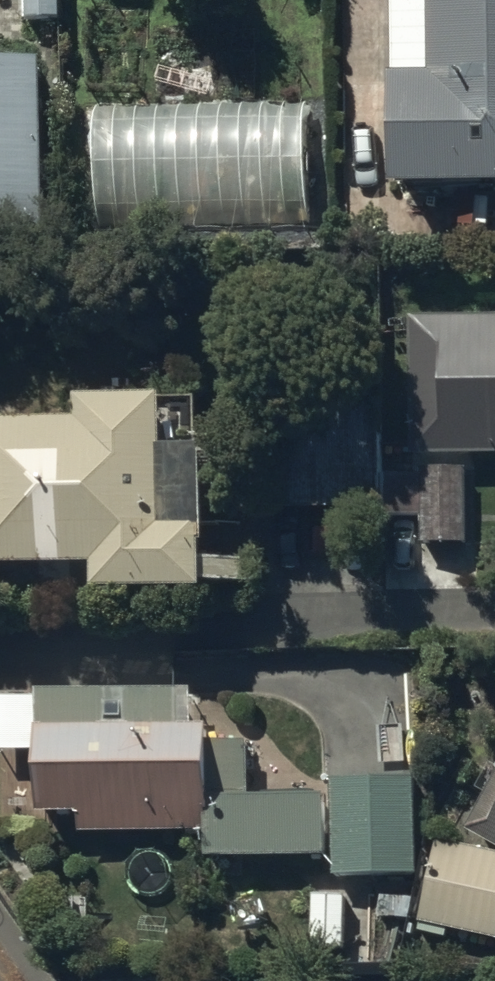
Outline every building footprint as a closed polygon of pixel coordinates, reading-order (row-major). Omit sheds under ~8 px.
[(22,15),(58,14),(58,0),(22,0),(22,15)] [(397,80),(392,80),(394,190),(494,189),(494,0),(396,0),(397,80)] [(40,62),(0,62),(0,235),(42,235),(40,62)] [(306,106),(95,107),(96,222),(307,221),(306,106)] [(410,317),(411,456),(494,455),(494,316),(410,317)] [(0,428),(0,575),(96,573),(97,600),(204,598),(204,591),(259,590),(259,564),(203,565),(203,535),(165,536),(162,403),(80,405),(80,428),(0,428)] [(379,403),(274,403),(274,512),(379,512),(379,403)] [(467,544),(466,470),(420,471),(420,477),(384,478),(384,519),(422,518),(422,544),(467,544)] [(181,699),(39,699),(39,818),(82,818),(82,834),(205,834),(205,861),(335,861),(335,876),(418,877),(418,783),(330,783),(330,798),(249,798),(249,746),(208,746),(208,730),(181,730),(181,699)] [(467,829),(494,844),(494,781),(467,829)] [(437,841),(421,921),(494,938),(494,852),(437,841)]
